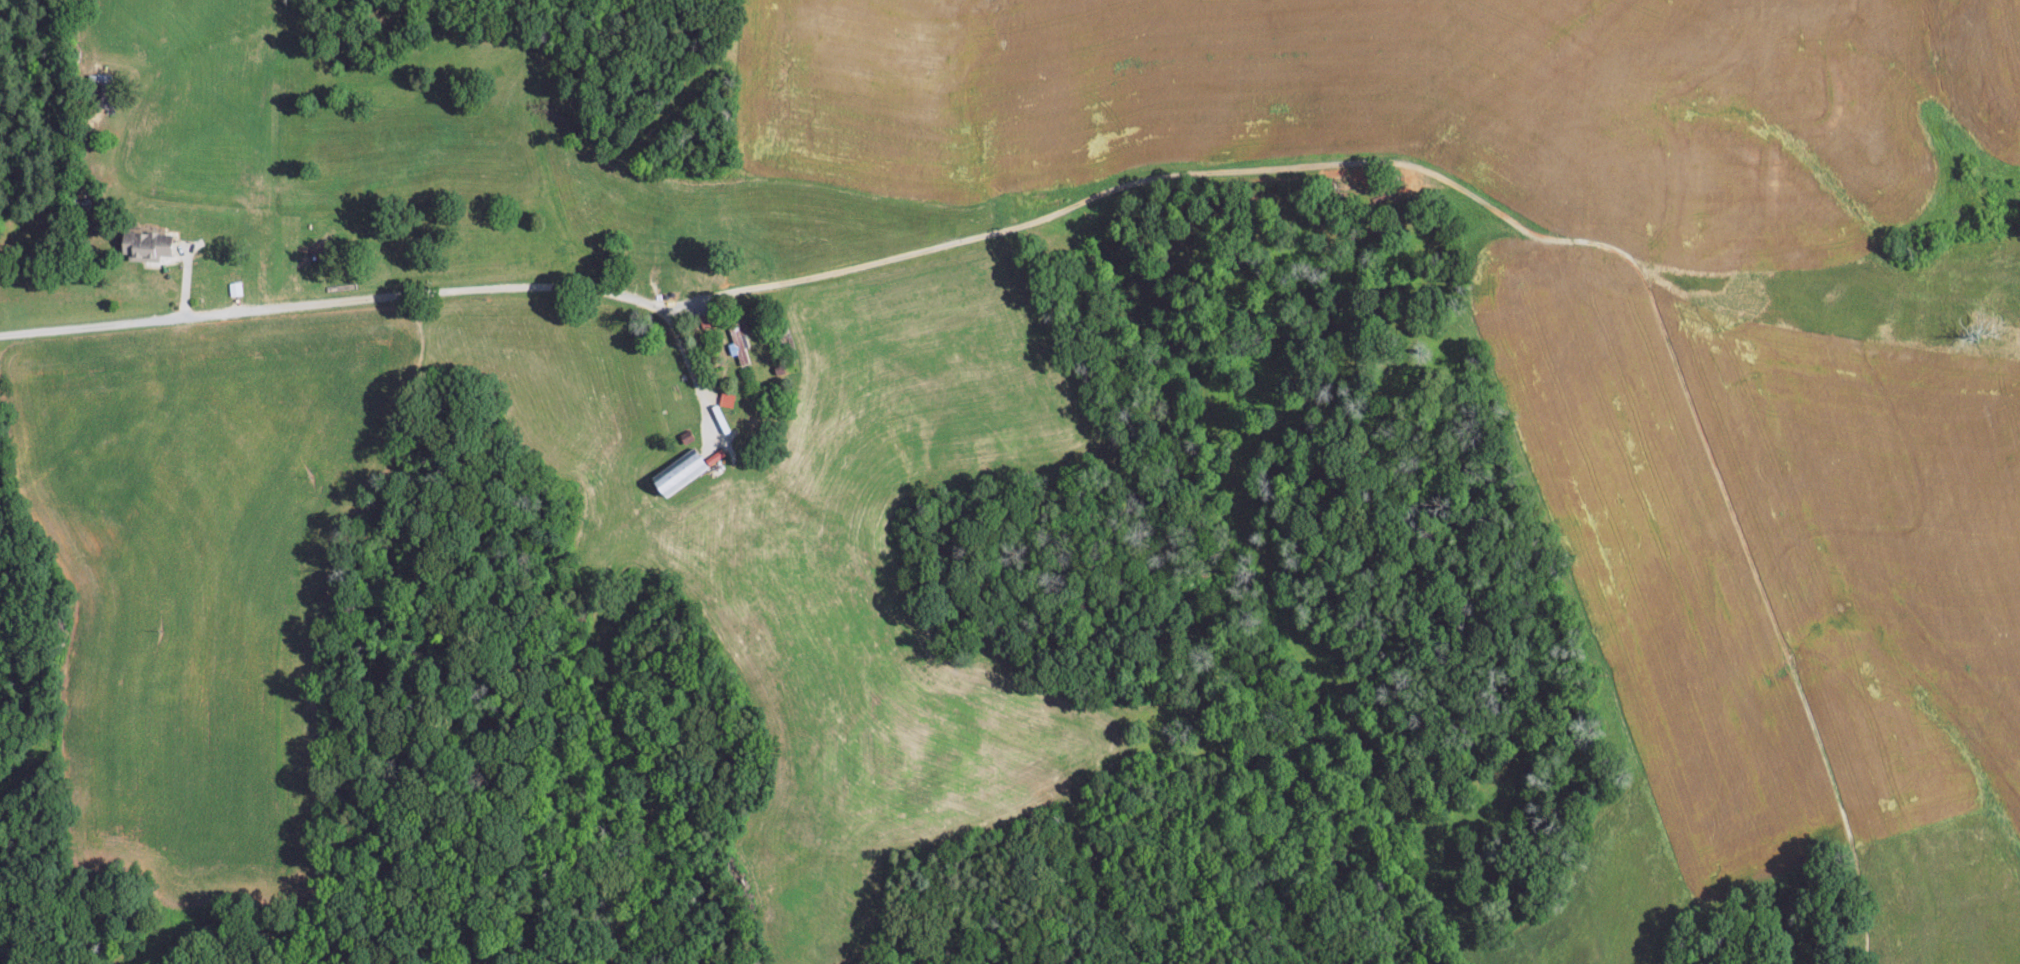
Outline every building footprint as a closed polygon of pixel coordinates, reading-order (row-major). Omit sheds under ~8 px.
[(170,235),(122,229),(118,254),(157,259),(158,255),(167,256),(170,235)] [(749,362),(745,345),(746,344),(743,329),(729,332),(732,343),(728,344),(730,355),(737,353),(739,364),(749,362)] [(735,394),(721,392),(719,404),(733,407),(735,394)] [(647,476),(659,497),(706,469),(694,449),(647,476)]
